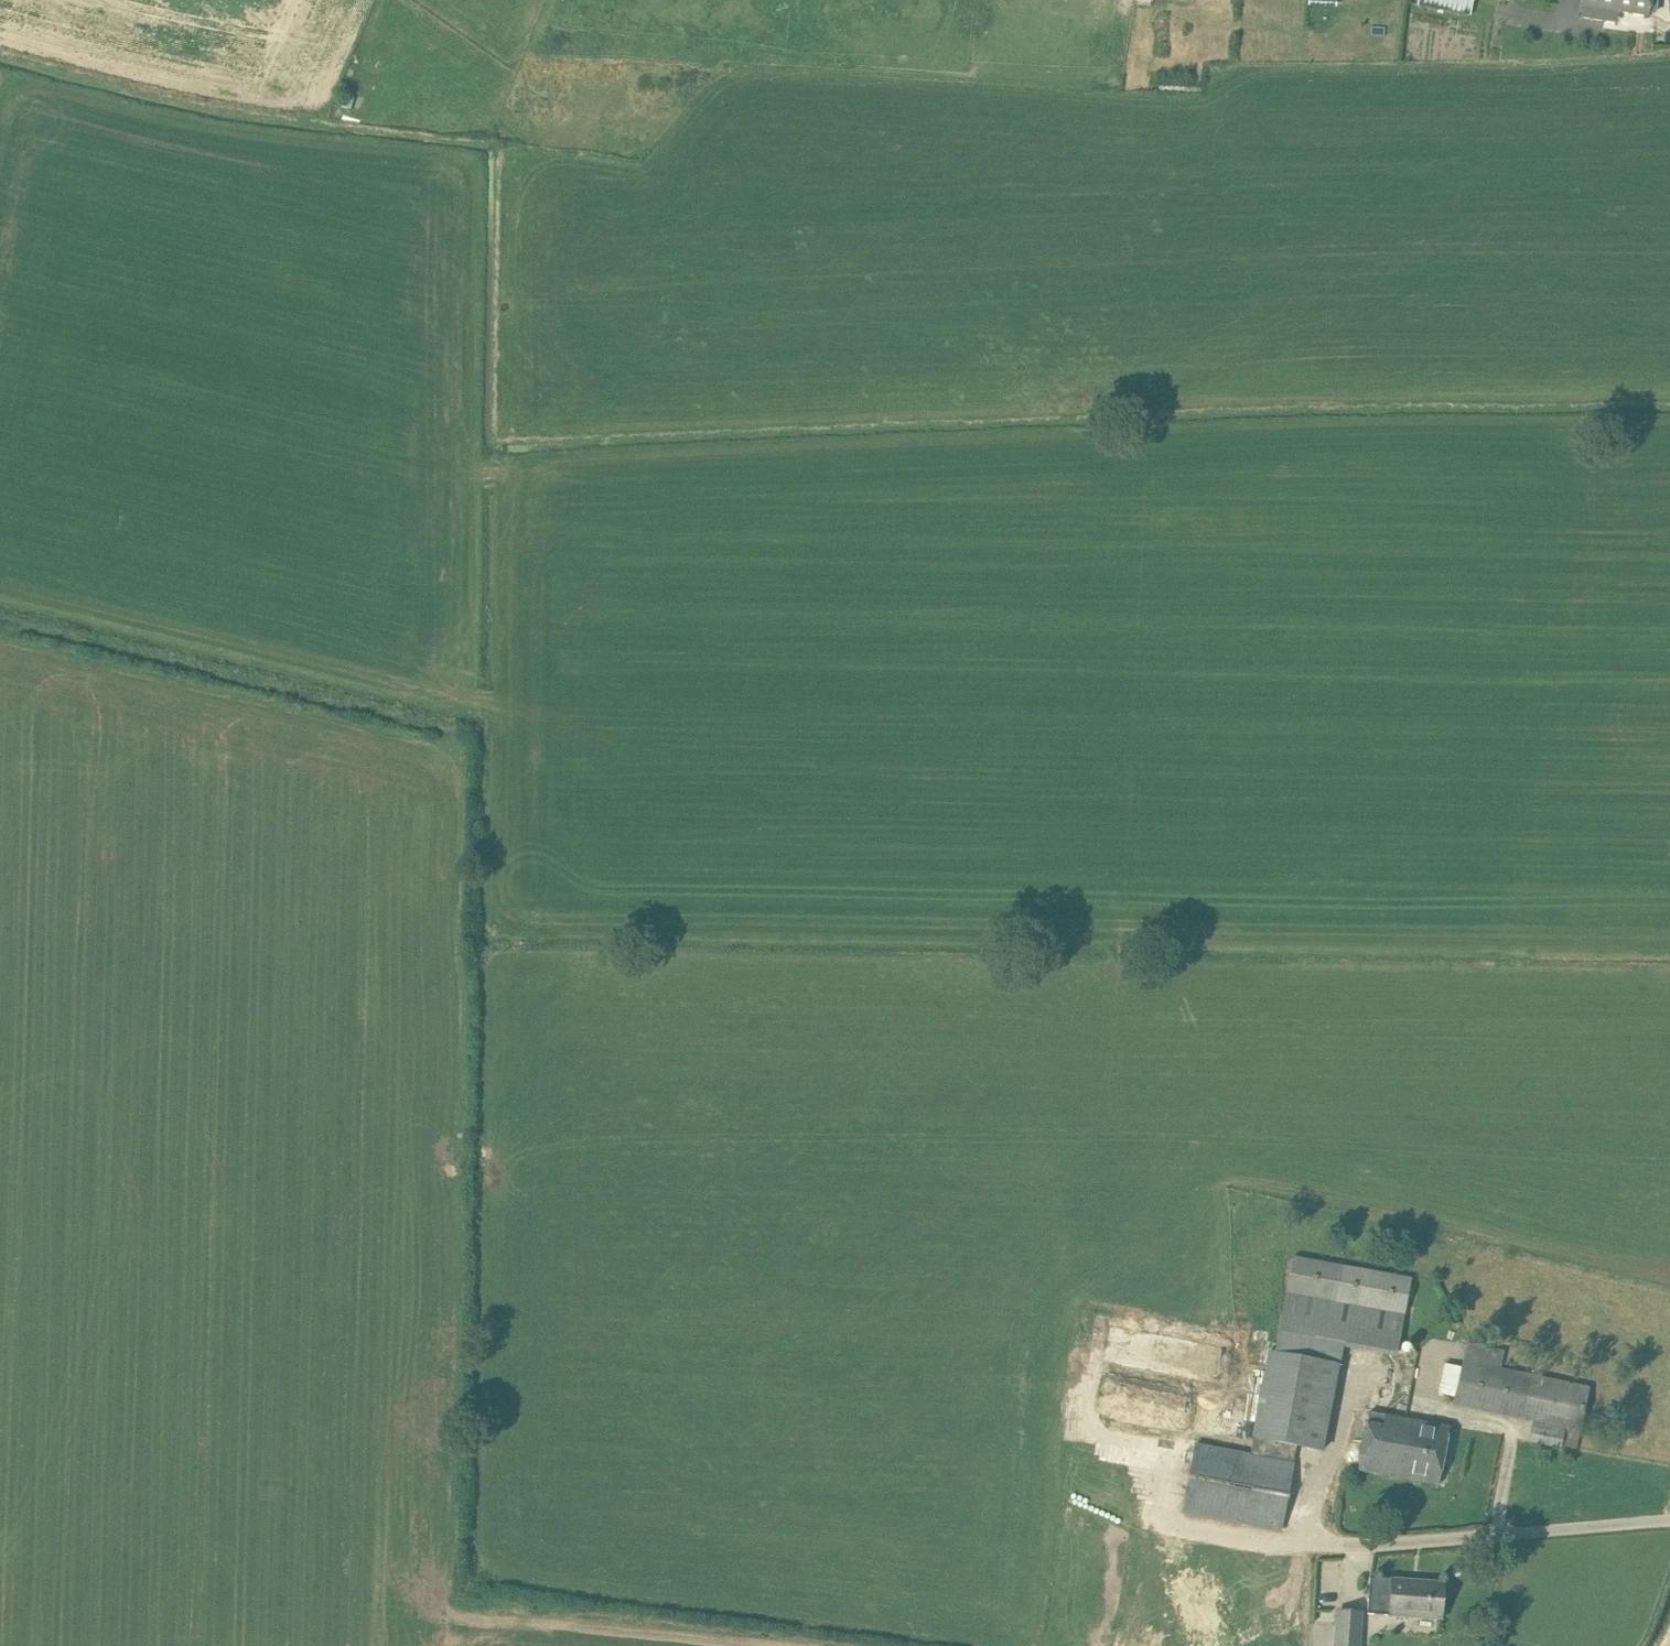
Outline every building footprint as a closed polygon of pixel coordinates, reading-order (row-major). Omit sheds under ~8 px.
[(1453,15),(1470,18),(1474,0),(1420,0),(1418,7),(1453,15)] [(1580,7),(1582,7),(1580,18),(1618,24),(1619,12),(1649,17),(1650,11),(1656,12),(1657,0),(1581,0),(1580,7)] [(1282,1531),(1295,1461),(1298,1443),(1324,1448),(1340,1365),(1344,1347),(1396,1357),(1412,1277),(1293,1255),(1276,1347),(1269,1346),(1252,1434),(1254,1435),(1250,1453),(1196,1442),(1182,1512),(1282,1531)] [(1529,1442),(1561,1449),(1565,1428),(1580,1432),(1590,1386),(1501,1367),(1505,1350),(1467,1342),(1454,1404),(1533,1421),(1529,1442)] [(1439,1485),(1450,1426),(1369,1411),(1358,1470),(1439,1485)] [(1441,1619),(1444,1582),(1371,1577),(1368,1614),(1441,1619)] [(1363,1611),(1336,1609),(1334,1645),(1361,1645),(1363,1611)]
